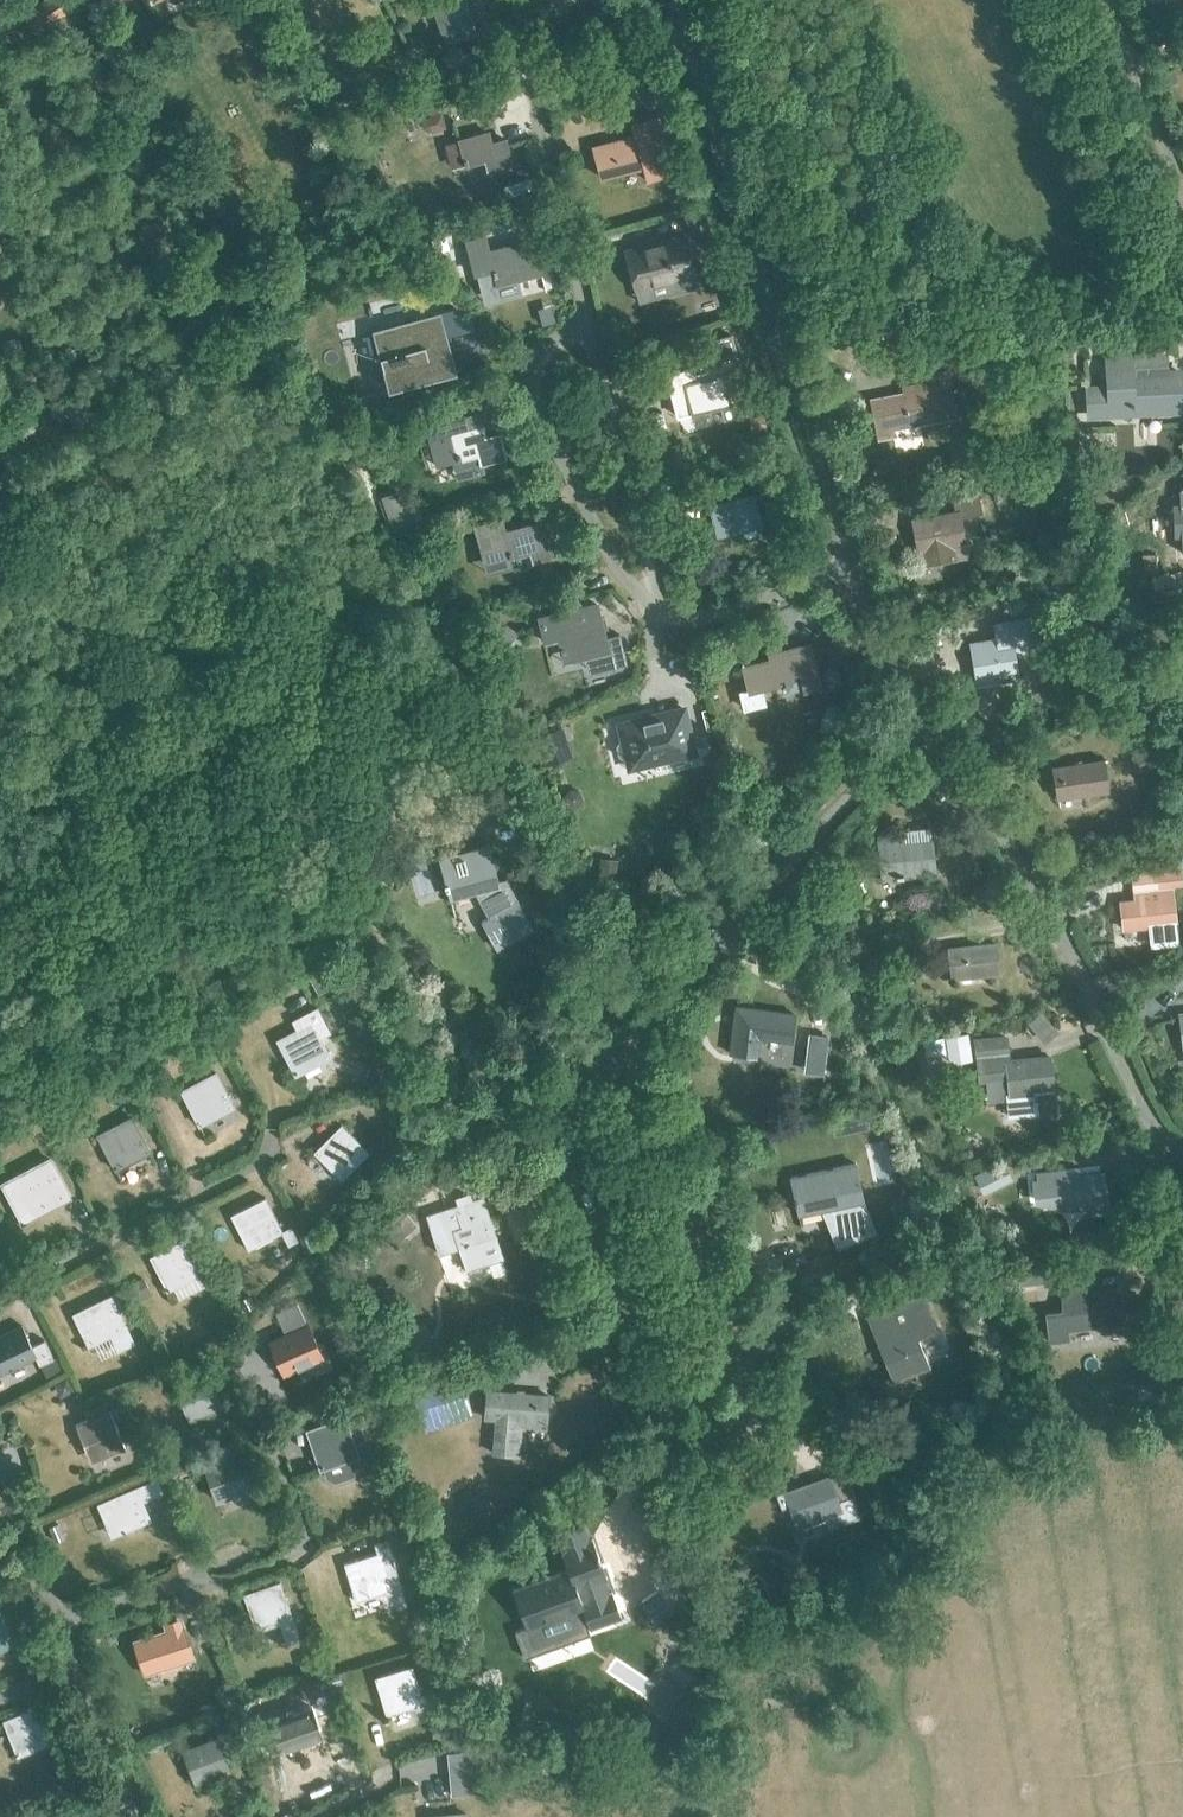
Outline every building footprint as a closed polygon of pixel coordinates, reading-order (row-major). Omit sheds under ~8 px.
[(45,25),(75,5),(72,0),(48,0),(35,9),(45,25)] [(446,40),(475,31),(465,0),(433,0),(446,40)] [(648,174),(673,167),(659,114),(633,121),(637,135),(594,147),(602,175),(645,163),(648,174)] [(505,140),(491,144),(488,133),(459,141),(465,164),(485,159),(487,168),(511,161),(505,140)] [(486,235),(465,240),(474,275),(494,270),(495,274),(497,283),(517,278),(540,271),(535,251),(521,254),(520,250),(526,248),(524,242),(518,243),(490,251),(486,235)] [(686,237),(625,254),(635,290),(696,274),(686,237)] [(389,387),(457,370),(442,312),(374,329),(389,387)] [(692,367),(667,373),(680,415),(679,414),(720,403),(724,418),(748,411),(732,358),(736,357),(729,335),(701,342),(708,362),(704,363),(707,371),(695,373),(692,367)] [(1151,357),(1107,359),(1110,414),(1181,410),(1179,371),(1152,373),(1151,357)] [(878,431),(956,416),(951,387),(906,395),(905,392),(872,398),(878,431)] [(483,411),(425,426),(436,465),(479,454),(482,462),(505,456),(499,435),(485,439),(483,429),(488,427),(483,411)] [(710,505),(718,535),(762,522),(754,493),(710,505)] [(924,564),(968,556),(960,515),(980,511),(977,495),(954,499),(956,511),(912,519),(918,553),(922,552),(924,564)] [(550,532),(536,536),(533,525),(504,533),(510,555),(531,549),(533,559),(556,553),(550,532)] [(597,604),(539,619),(545,642),(558,639),(562,654),(582,649),(584,657),(609,651),(605,637),(597,604)] [(971,644),(977,684),(1019,677),(1015,653),(1034,650),(1029,620),(994,626),(996,639),(971,644)] [(612,636),(605,637),(609,651),(622,648),(619,634),(612,636)] [(804,690),(822,685),(810,644),(767,656),(768,661),(742,668),(749,691),(741,693),(745,709),(765,704),(761,689),(779,684),(777,678),(799,672),(804,690)] [(663,759),(694,752),(683,709),(664,713),(663,711),(638,717),(638,719),(619,724),(623,742),(620,743),(617,746),(620,755),(623,757),(627,756),(629,763),(662,755),(663,759)] [(572,757),(563,726),(534,735),(543,765),(572,757)] [(1054,767),(1058,798),(1110,790),(1105,760),(1054,767)] [(933,840),(931,840),(929,827),(890,831),(891,839),(879,840),(883,877),(936,872),(933,840)] [(440,860),(451,899),(500,886),(489,847),(440,860)] [(1153,874),(1155,887),(1182,884),(1181,871),(1153,874)] [(1121,902),(1124,928),(1163,923),(1163,922),(1175,921),(1171,886),(1146,889),(1148,899),(1121,902)] [(950,948),(953,978),(1000,973),(996,942),(950,948)] [(765,1037),(791,1040),(795,1014),(737,1006),(731,1053),(756,1056),(759,1038),(765,1039),(765,1037)] [(297,1030),(278,1039),(296,1074),(331,1055),(321,1037),(331,1032),(318,1007),(292,1020),(297,1030)] [(796,1066),(833,1071),(835,1061),(833,1061),(835,1047),(829,1046),(829,1040),(800,1036),(796,1066)] [(1050,1056),(1010,1061),(1007,1037),(975,1041),(980,1080),(1008,1077),(1011,1101),(1008,1101),(1010,1116),(1056,1111),(1050,1056)] [(182,1089),(201,1125),(235,1107),(217,1072),(182,1089)] [(97,1134),(115,1169),(150,1150),(132,1116),(97,1134)] [(314,1151),(342,1179),(370,1152),(342,1124),(314,1151)] [(57,1133),(64,1147),(81,1138),(74,1125),(57,1133)] [(34,1212),(68,1195),(49,1159),(6,1181),(14,1198),(24,1193),(34,1212)] [(857,1163),(792,1178),(800,1214),(837,1206),(844,1224),(833,1228),(839,1244),(877,1231),(864,1200),(866,1200),(857,1163)] [(1037,1180),(1032,1181),(1035,1196),(1063,1193),(1064,1208),(1091,1205),(1092,1214),(1109,1212),(1107,1202),(1109,1202),(1105,1171),(1078,1174),(1077,1168),(1036,1173),(1037,1180)] [(485,1196),(473,1200),(470,1192),(455,1197),(457,1205),(426,1215),(438,1254),(460,1247),(467,1269),(504,1257),(485,1196)] [(230,1214),(248,1249),(283,1232),(265,1197),(230,1214)] [(378,1236),(387,1247),(418,1221),(409,1210),(378,1236)] [(149,1255),(167,1291),(202,1273),(184,1238),(149,1255)] [(905,1266),(912,1284),(923,1280),(938,1273),(931,1256),(905,1266)] [(131,1283),(140,1301),(152,1294),(143,1277),(131,1283)] [(1118,1290),(1090,1293),(1089,1286),(1061,1290),(1064,1311),(1046,1313),(1049,1342),(1068,1340),(1067,1329),(1122,1322),(1118,1290)] [(886,1317),(871,1324),(894,1381),(931,1366),(918,1335),(927,1331),(928,1334),(938,1329),(924,1293),(905,1301),(883,1310),(886,1317)] [(118,1352),(134,1344),(111,1296),(73,1314),(81,1329),(89,1325),(96,1341),(110,1334),(118,1352)] [(276,1338),(270,1341),(276,1356),(284,1353),(291,1369),(322,1355),(308,1326),(314,1323),(308,1309),(271,1325),(276,1338)] [(0,1336),(0,1374),(36,1357),(40,1365),(53,1359),(45,1341),(32,1346),(22,1325),(0,1336)] [(202,1416),(222,1408),(207,1371),(173,1384),(184,1413),(198,1407),(202,1416)] [(396,1398),(400,1413),(438,1401),(433,1387),(396,1398)] [(521,1424),(546,1425),(548,1395),(488,1390),(486,1417),(496,1418),(494,1453),(519,1455),(521,1424)] [(110,1411),(101,1414),(96,1404),(83,1410),(87,1420),(76,1425),(87,1453),(101,1447),(105,1456),(125,1448),(110,1411)] [(364,1439),(378,1435),(369,1411),(356,1416),(356,1415),(345,1419),(344,1417),(307,1430),(320,1467),(322,1467),(327,1478),(335,1482),(356,1475),(360,1466),(356,1455),(357,1455),(354,1444),(365,1440),(364,1439)] [(203,1463),(216,1500),(253,1487),(245,1466),(259,1461),(254,1446),(203,1463)] [(796,1528),(842,1511),(830,1476),(808,1484),(807,1483),(776,1494),(781,1509),(788,1506),(796,1528)] [(118,1533),(149,1519),(141,1502),(164,1492),(158,1477),(98,1504),(104,1518),(111,1515),(118,1533)] [(377,1553),(343,1563),(355,1601),(384,1592),(385,1595),(402,1589),(386,1540),(374,1544),(377,1553)] [(607,1573),(577,1584),(571,1568),(514,1589),(529,1628),(584,1607),(588,1618),(620,1606),(607,1573)] [(287,1644),(299,1639),(279,1580),(242,1593),(255,1632),(279,1623),(287,1644)] [(14,1647),(0,1617),(0,1653),(14,1647)] [(146,1638),(157,1670),(193,1657),(181,1625),(146,1638)] [(312,1653),(298,1658),(302,1674),(317,1670),(312,1653)] [(374,1678),(385,1715),(422,1704),(412,1667),(374,1678)] [(706,1697),(694,1690),(685,1705),(697,1712),(706,1697)] [(325,1733),(314,1703),(267,1720),(277,1749),(325,1733)] [(2,1720),(17,1756),(53,1742),(39,1706),(2,1720)] [(182,1751),(194,1783),(229,1770),(217,1738),(182,1751)] [(89,1816),(104,1816),(97,1802),(85,1807),(89,1816)]
